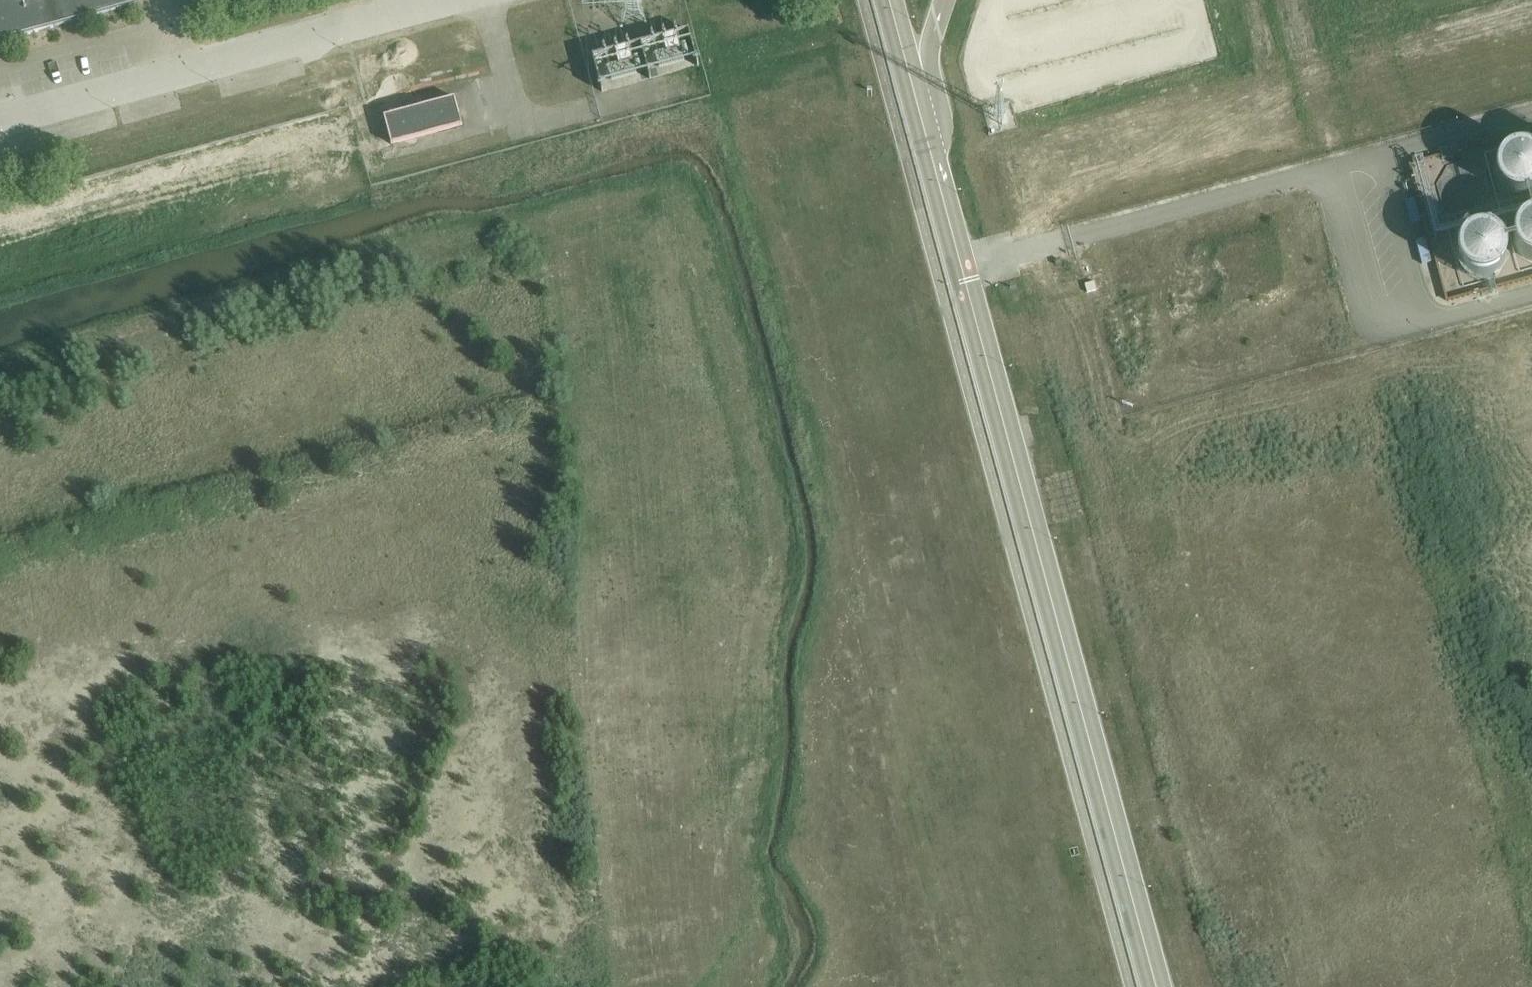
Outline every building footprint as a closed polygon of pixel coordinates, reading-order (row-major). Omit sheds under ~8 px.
[(138,3),(137,0),(0,0),(0,40),(138,3)] [(614,44),(625,42),(622,26),(612,28),(614,44)] [(678,33),(640,37),(641,49),(680,45),(678,33)] [(391,144),(461,125),(454,98),(384,117),(391,144)] [(1520,148),(1512,150),(1505,154),(1500,160),(1497,168),(1497,177),(1500,184),(1505,191),(1512,195),(1520,196),(1529,195),(1531,193),(1531,152),(1529,150),(1520,148)] [(1531,260),(1531,214),(1529,215),(1521,219),(1516,226),(1513,234),(1514,243),(1518,251),(1524,257),(1531,260)] [(1474,275),(1482,276),(1490,275),(1498,271),(1503,264),(1506,257),(1506,248),(1503,240),(1498,234),(1490,230),(1482,228),(1474,230),(1467,234),(1461,240),(1459,248),(1459,257),(1461,264),(1467,271),(1474,275)]
